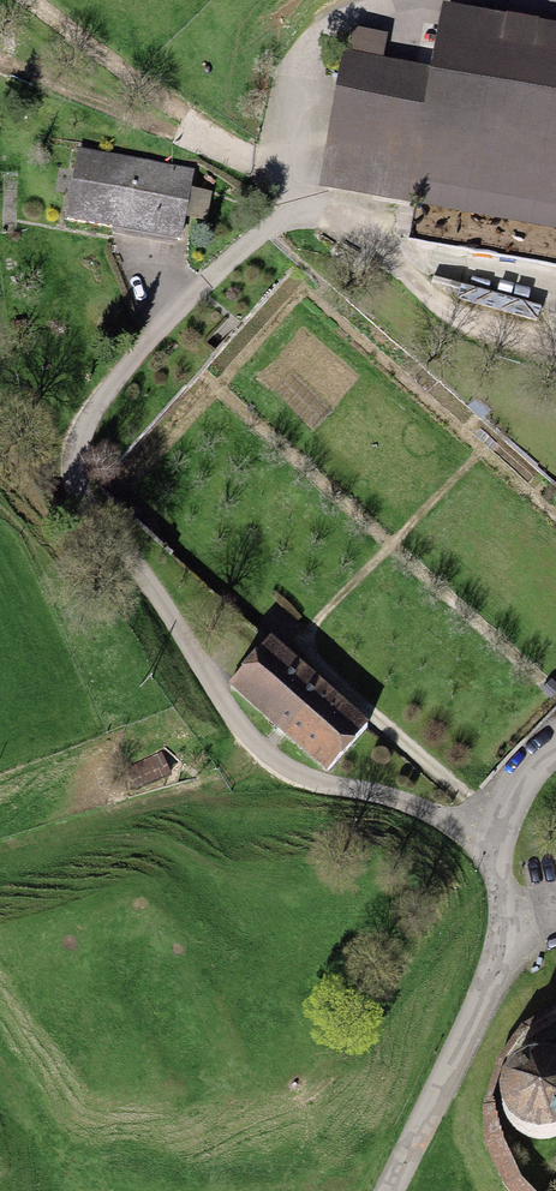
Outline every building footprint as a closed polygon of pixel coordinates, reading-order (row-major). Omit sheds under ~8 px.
[(436,76),(379,66),(384,35),(352,30),(326,182),(555,223),(555,32),(447,12),(436,76)] [(80,152),(68,219),(69,219),(69,218),(178,239),(178,240),(179,240),(192,173),(80,152)] [(269,640),(231,682),(329,770),(367,727),(269,640)] [(136,789),(170,773),(161,755),(128,771),(136,789)] [(527,1065),(516,1071),(508,1080),(503,1092),(502,1104),(503,1107),(505,1116),(512,1126),(522,1134),(533,1138),(546,1139),(555,1136),(555,1065),(548,1062),(537,1062),(527,1065)]
